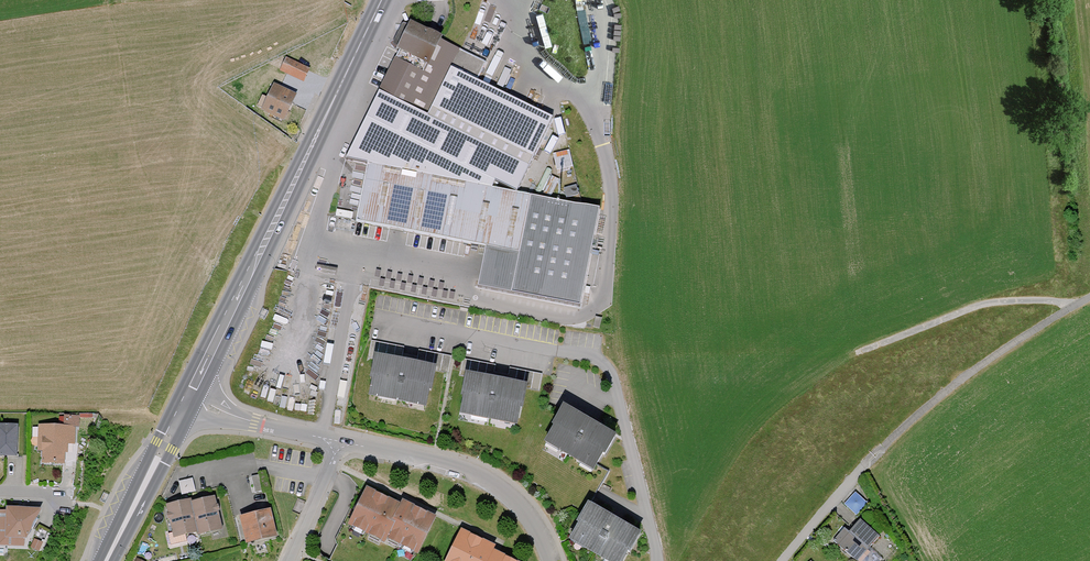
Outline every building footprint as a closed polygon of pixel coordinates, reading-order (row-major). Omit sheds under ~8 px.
[(410,27),(349,155),(371,159),(358,218),(490,244),(482,286),(579,302),(597,208),(511,194),(548,117),(475,83),(485,64),(410,27)] [(307,71),(285,60),(279,72),(301,83),(307,71)] [(294,96),(273,86),(260,113),(281,123),(294,96)] [(560,165),(575,161),(570,144),(555,148),(560,165)] [(269,311),(264,309),(259,318),(264,320),(269,311)] [(398,363),(401,348),(370,343),(368,357),(398,363)] [(446,372),(449,357),(418,352),(415,366),(446,372)] [(429,395),(434,372),(372,360),(368,383),(370,383),(367,401),(424,412),(427,395),(429,395)] [(490,380),(493,366),(462,360),(460,375),(490,380)] [(537,391),(540,376),(509,370),(506,384),(537,391)] [(521,412),(525,389),(464,377),(459,400),(462,401),(458,418),(516,429),(519,412),(521,412)] [(604,460),(615,439),(561,409),(549,429),(551,430),(543,446),(594,474),(602,459),(604,460)] [(62,427),(37,427),(36,454),(40,454),(40,465),(63,465),(63,454),(66,454),(66,445),(73,445),(73,429),(77,429),(77,418),(62,418),(62,427)] [(0,426),(0,456),(15,457),(16,426),(0,426)] [(416,555),(435,516),(400,499),(399,503),(365,487),(347,525),(383,542),(385,540),(416,555)] [(109,495),(103,493),(99,501),(105,503),(109,495)] [(865,505),(853,494),(843,505),(855,516),(865,505)] [(220,529),(213,497),(189,502),(188,499),(164,505),(170,533),(166,534),(169,545),(185,541),(183,535),(196,532),(197,534),(220,529)] [(641,532),(586,501),(575,522),(577,523),(568,538),(609,560),(622,560),(628,551),(629,552),(641,532)] [(39,509),(4,507),(4,511),(0,510),(0,545),(22,546),(39,509)] [(274,536),(268,510),(239,516),(245,543),(274,536)] [(859,520),(848,532),(844,529),(832,542),(854,560),(856,560),(878,536),(859,520)] [(459,530),(444,560),(515,560),(493,551),(495,546),(459,530)] [(41,544),(33,541),(30,548),(38,551),(41,544)]
